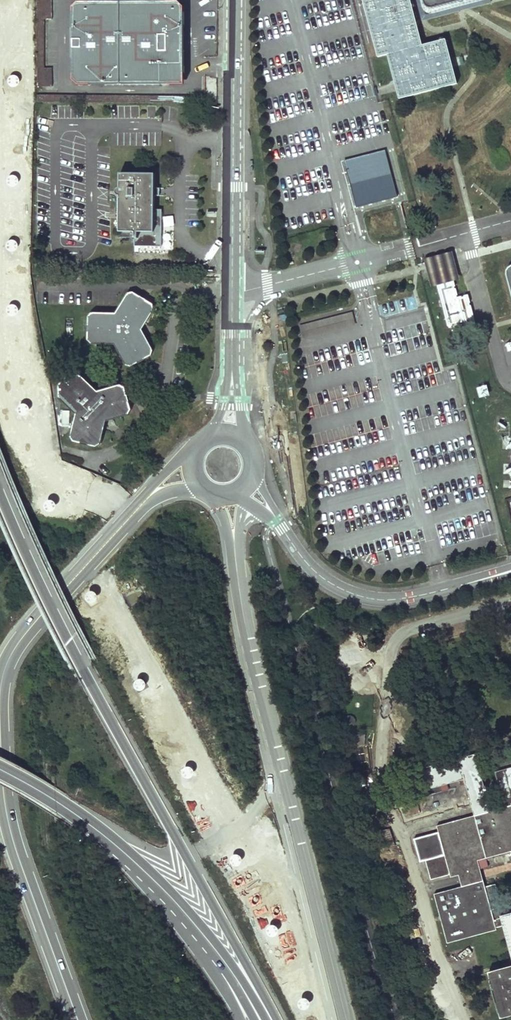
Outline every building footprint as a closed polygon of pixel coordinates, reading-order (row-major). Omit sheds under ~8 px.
[(411,0),(363,0),(378,57),(388,54),(399,99),(457,84),(446,39),(423,45),(411,0)] [(180,3),(80,2),(74,7),(74,79),(79,85),(90,85),(90,79),(105,79),(105,85),(169,86),(169,74),(185,74),(186,8),(180,3)] [(43,87),(52,86),(52,69),(42,70),(43,87)] [(185,74),(169,74),(169,86),(185,86),(185,74)] [(135,235),(135,244),(161,244),(161,208),(154,208),(154,194),(154,190),(154,185),(154,172),(119,172),(119,185),(118,185),(116,187),(115,189),(116,191),(117,192),(119,193),(119,229),(132,229),(132,235),(135,235)] [(174,217),(164,217),(164,229),(174,229),(174,217)] [(173,232),(163,233),(164,243),(174,243),(173,232)] [(437,256),(424,259),(431,286),(437,285),(448,326),(464,322),(454,280),(458,279),(452,252),(437,256)] [(89,317),(88,339),(93,343),(116,343),(126,363),(132,365),(151,354),(152,349),(141,328),(153,308),(152,303),(132,291),(127,294),(116,313),(93,313),(89,317)] [(70,382),(67,379),(59,387),(59,399),(75,415),(71,438),(74,443),(95,448),(101,444),(107,423),(128,416),(131,411),(124,389),(120,386),(98,393),(81,377),(75,377),(70,382)] [(343,719),(343,721),(343,724),(345,726),(348,727),(350,726),(352,724),(353,722),(353,719),(351,717),(348,716),(346,717),(343,719)] [(348,734),(347,744),(363,744),(364,735),(348,734)] [(494,772),(504,807),(489,811),(474,754),(420,768),(426,790),(463,780),(473,816),(436,826),(438,832),(412,839),(418,862),(424,860),(429,879),(449,874),(449,877),(459,874),(462,886),(432,894),(446,944),(502,928),(510,960),(510,913),(492,918),(491,912),(484,888),(476,861),(510,851),(510,767),(494,772)] [(397,848),(390,829),(376,833),(382,853),(397,848)] [(496,884),(484,888),(491,912),(503,908),(496,884)] [(487,972),(500,1018),(510,1015),(510,966),(487,972)]
